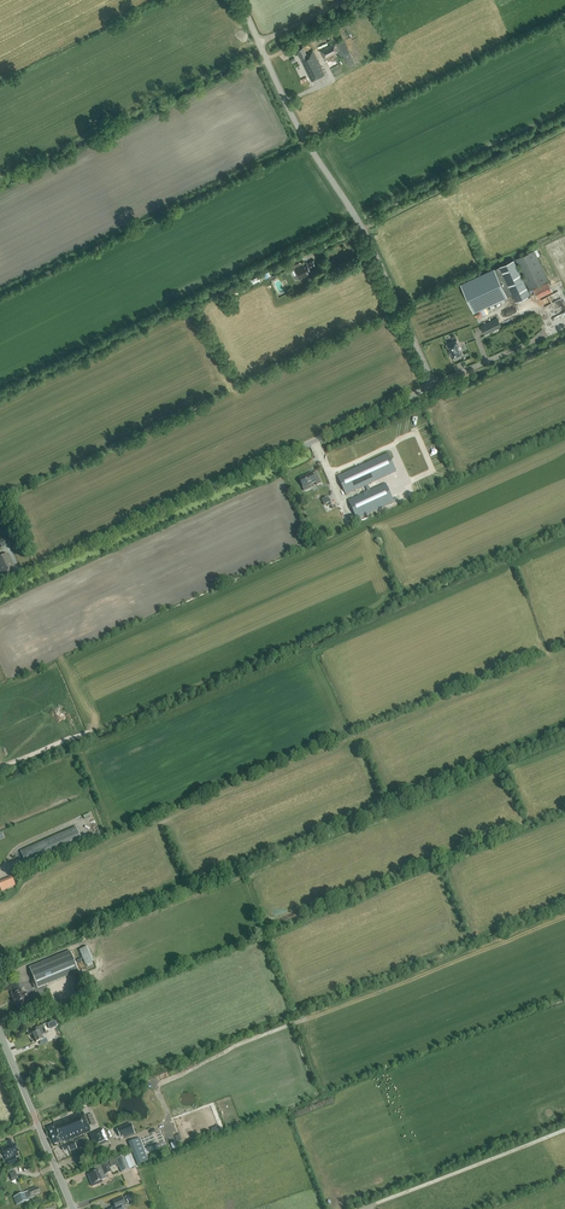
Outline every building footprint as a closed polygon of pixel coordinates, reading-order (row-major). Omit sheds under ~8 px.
[(356,63),(345,40),(337,43),(336,42),(320,50),(325,58),(338,52),(340,56),(343,55),(349,67),(356,63)] [(312,81),(325,74),(313,51),(307,54),(303,47),(298,49),(299,51),(298,52),(312,81)] [(530,289),(548,280),(534,251),(516,259),(530,289)] [(301,263),(298,256),(290,259),(291,263),(288,264),(290,268),(293,267),(294,267),(301,263)] [(530,295),(514,260),(499,267),(515,302),(530,295)] [(312,274),(310,271),(314,269),(313,267),(315,266),(313,261),(307,264),(306,263),(294,269),(300,280),(312,274)] [(473,312),(507,297),(494,268),(460,284),(473,312)] [(537,298),(553,291),(548,282),(533,290),(537,298)] [(485,334),(502,326),(498,318),(481,326),(485,334)] [(457,340),(446,344),(452,358),(462,354),(457,340)] [(368,485),(387,477),(397,473),(388,454),(338,477),(346,496),(365,487),(368,492),(349,501),(357,520),(394,503),(386,484),(371,491),(368,485)] [(312,474),(300,479),(306,492),(313,489),(312,485),(316,484),(317,486),(322,484),(317,473),(313,475),(312,474)] [(334,509),(330,499),(322,502),(324,506),(322,507),(324,511),(326,510),(327,512),(334,509)] [(15,573),(12,568),(13,567),(7,553),(0,556),(0,572),(0,573),(1,573),(4,578),(15,573)] [(76,827),(48,840),(20,852),(26,866),(82,841),(76,827)] [(0,882),(0,887),(2,891),(15,885),(12,877),(0,882)] [(87,947),(82,949),(80,950),(86,964),(88,963),(93,961),(87,947)] [(78,971),(70,951),(29,968),(37,988),(78,971)] [(23,994),(21,990),(12,993),(17,1008),(27,1004),(25,999),(27,999),(28,997),(28,996),(27,995),(26,994),(25,993),(23,994)] [(40,1034),(44,1032),(43,1028),(38,1030),(39,1031),(33,1034),(36,1042),(42,1040),(40,1034)] [(49,1041),(61,1036),(59,1032),(47,1037),(49,1041)] [(61,1143),(91,1131),(83,1112),(54,1124),(55,1125),(48,1128),(54,1144),(60,1142),(60,1144),(61,1143)] [(134,1133),(130,1124),(117,1129),(120,1137),(122,1136),(123,1138),(134,1133)] [(105,1141),(101,1132),(92,1136),(96,1145),(105,1141)] [(17,1153),(19,1152),(16,1144),(13,1145),(11,1139),(7,1141),(9,1145),(1,1148),(9,1166),(18,1162),(15,1157),(18,1156),(17,1153)] [(128,1143),(137,1163),(138,1164),(146,1161),(146,1159),(137,1139),(128,1143)] [(62,1147),(64,1151),(69,1149),(70,1152),(77,1149),(74,1142),(62,1147)] [(136,1166),(131,1153),(127,1154),(132,1167),(136,1166)] [(130,1169),(124,1155),(116,1159),(118,1164),(121,1172),(130,1169)] [(98,1171),(88,1175),(92,1187),(102,1182),(101,1180),(106,1178),(105,1174),(111,1172),(108,1163),(101,1166),(102,1169),(98,1171)] [(18,1179),(15,1171),(9,1173),(12,1181),(18,1179)] [(17,1205),(21,1203),(29,1200),(28,1199),(31,1198),(34,1197),(34,1195),(40,1193),(38,1188),(36,1189),(35,1187),(28,1190),(28,1191),(26,1192),(14,1197),(17,1205)] [(132,1193),(125,1196),(128,1203),(135,1200),(132,1193)] [(123,1207),(127,1205),(123,1197),(112,1202),(115,1207),(111,1208),(112,1208),(124,1208),(123,1207)]
